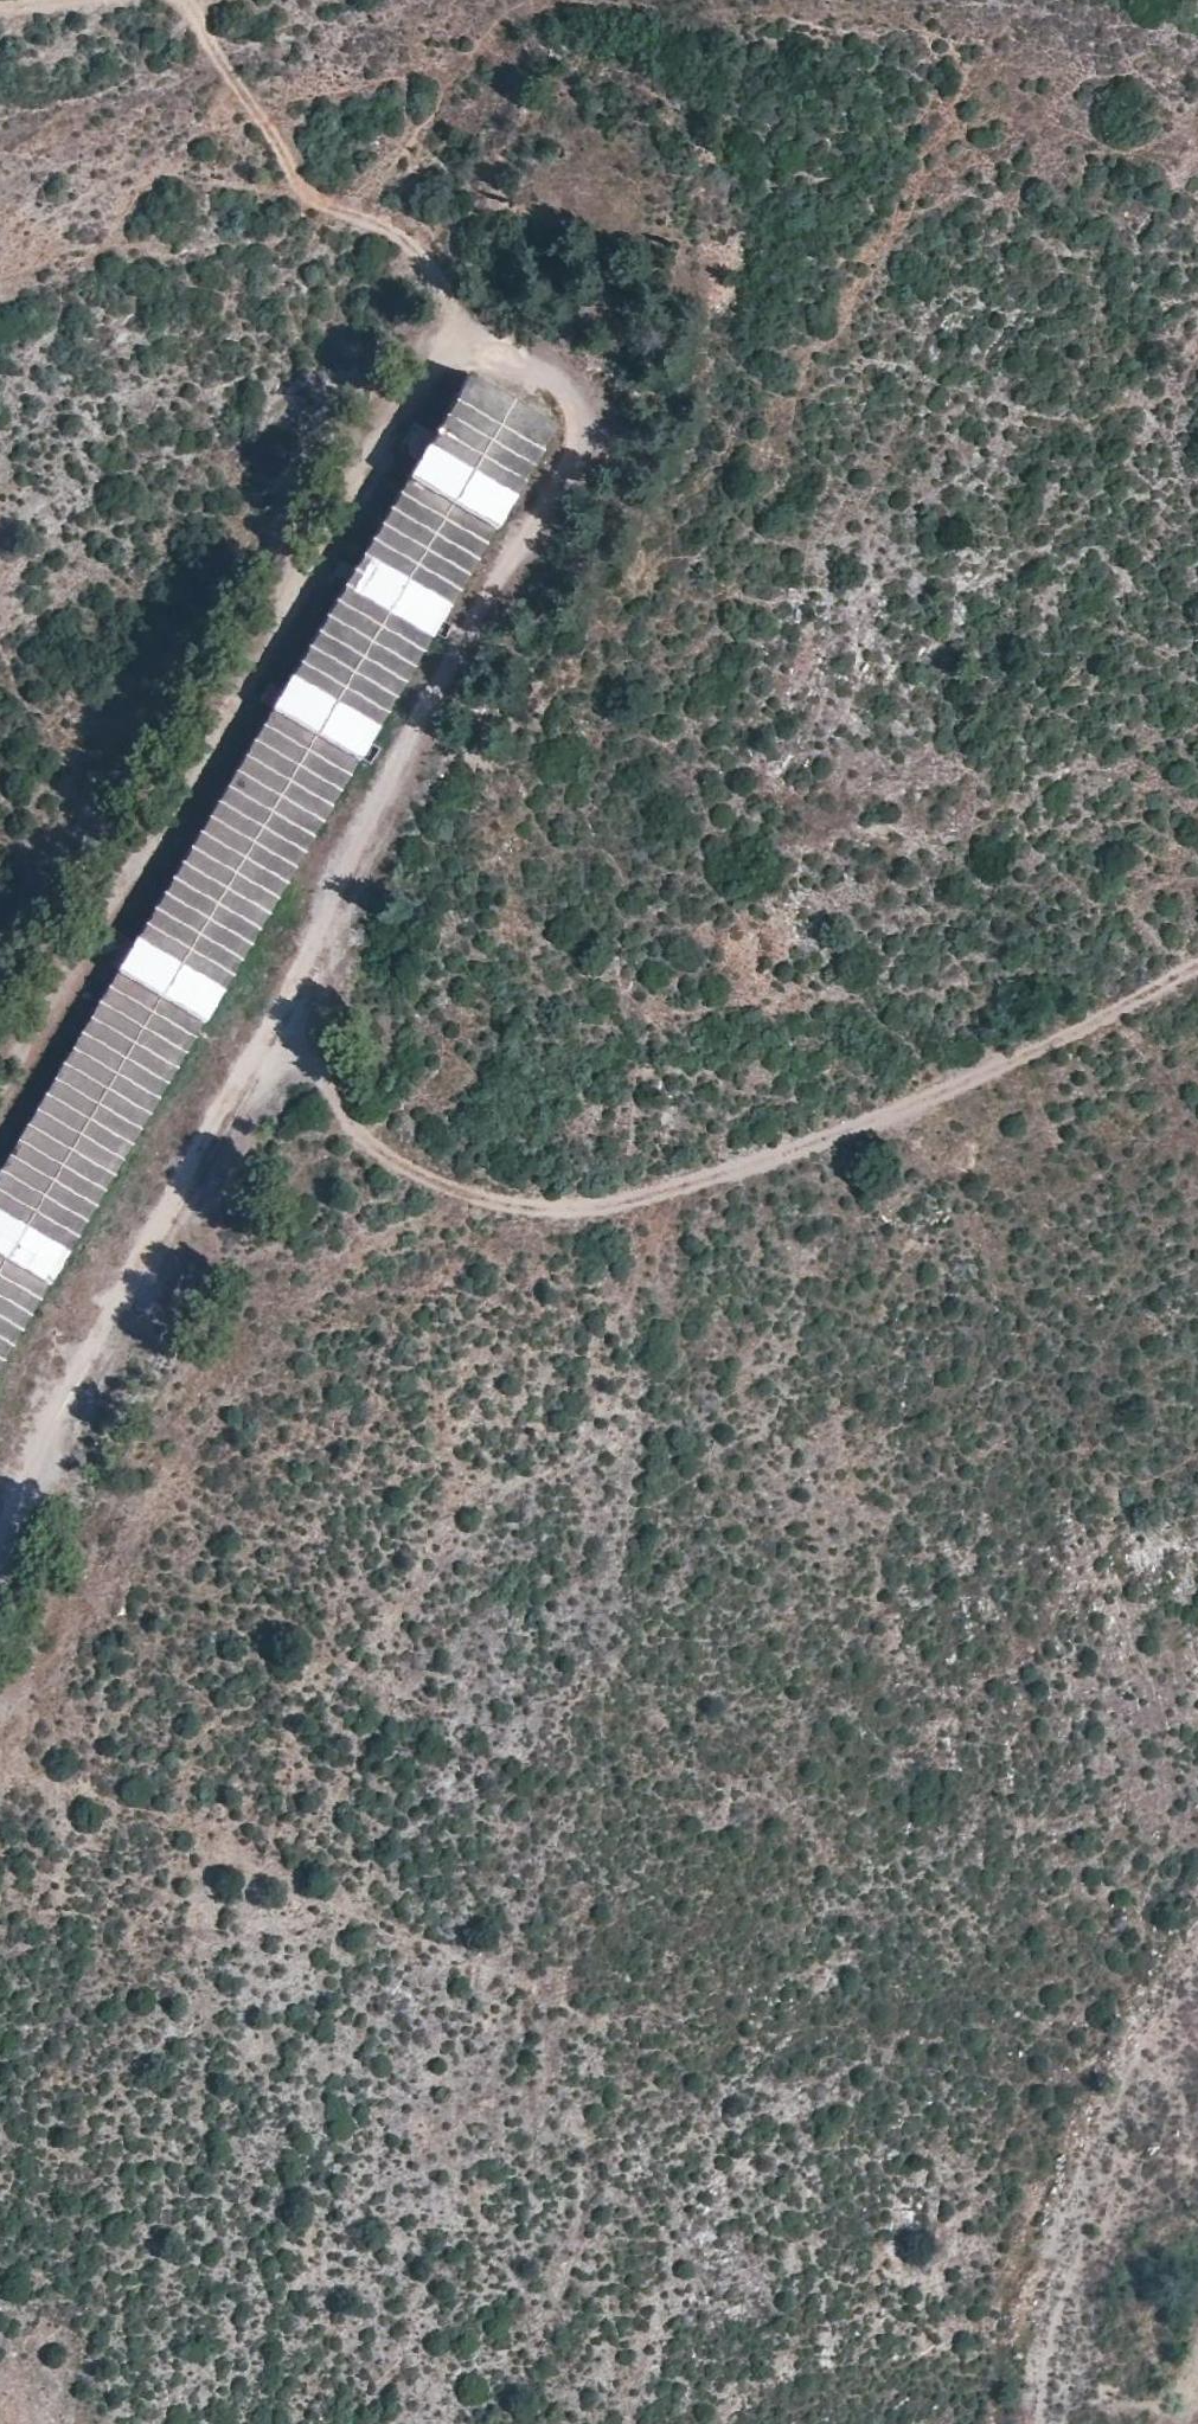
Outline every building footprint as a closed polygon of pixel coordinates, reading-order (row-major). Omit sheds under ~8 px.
[(102,1188),(201,1020),(241,952),(253,932),(256,926),(551,424),(465,374),(115,970),(0,1166),(0,1363),(47,1283),(90,1209),(102,1188)] [(321,969),(253,932),(241,952),(306,991),(321,969)] [(168,1226),(102,1188),(90,1209),(157,1247),(168,1226)]
